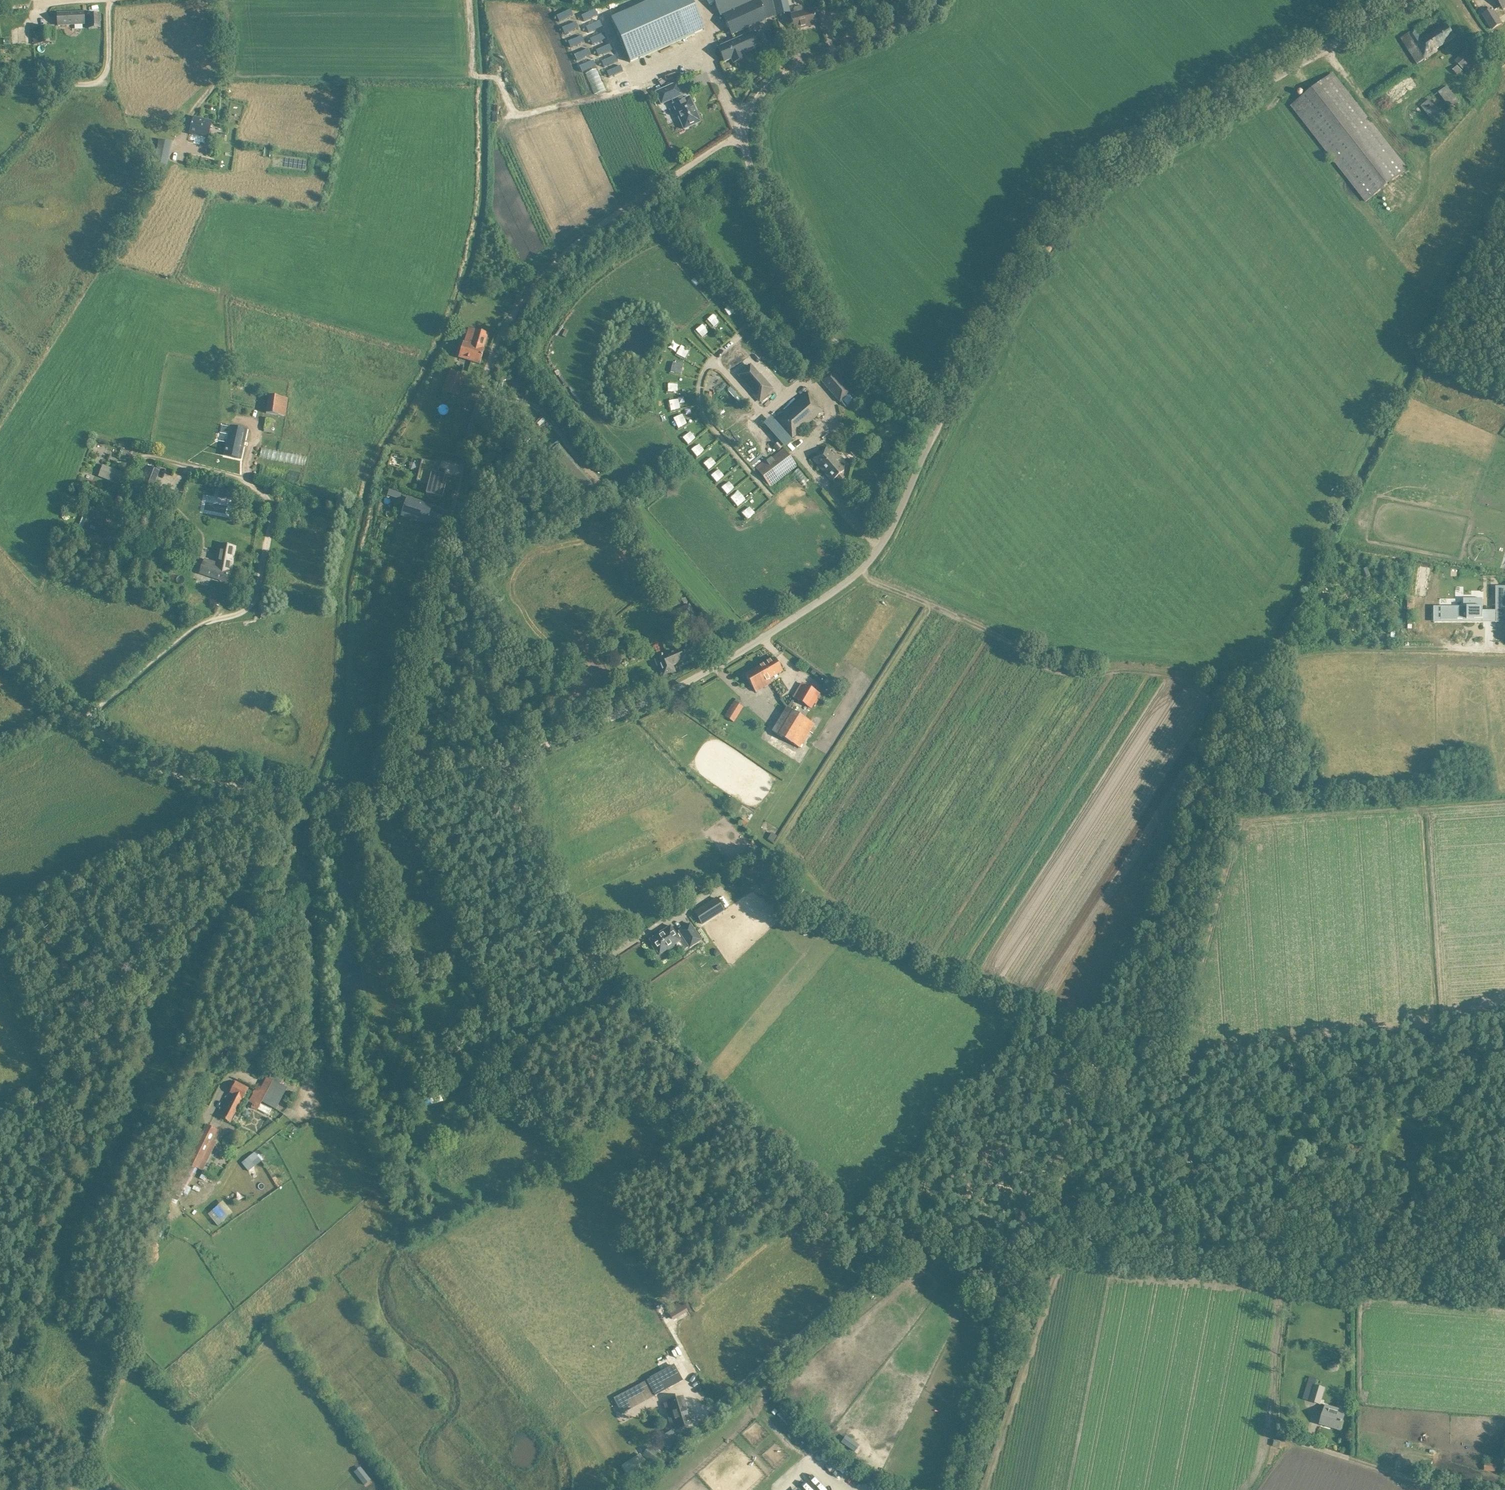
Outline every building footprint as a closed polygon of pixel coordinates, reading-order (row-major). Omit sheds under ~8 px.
[(630,62),(704,29),(691,0),(652,0),(611,18),(630,62)] [(719,15),(722,14),(731,35),(768,19),(759,0),(713,0),(719,15)] [(790,12),(787,0),(780,0),(783,13),(790,12)] [(820,10),(831,7),(829,0),(817,0),(820,10)] [(813,9),(804,12),(803,7),(801,5),(795,7),(793,9),(795,15),(791,16),(795,29),(809,26),(809,24),(816,22),(813,9)] [(88,6),(89,28),(100,28),(99,6),(88,6)] [(1493,9),(1483,15),(1492,29),(1502,23),(1493,9)] [(556,16),(559,22),(573,16),(570,10),(556,16)] [(596,10),(582,16),(584,22),(598,16),(596,10)] [(84,12),(58,13),(58,26),(84,25),(84,12)] [(599,22),(585,27),(588,33),(602,27),(599,22)] [(562,29),(564,35),(578,28),(575,23),(562,29)] [(1415,29),(1401,38),(1417,64),(1438,51),(1437,49),(1455,38),(1447,25),(1428,37),(1427,35),(1421,39),(1415,29)] [(589,39),(592,45),(606,38),(603,33),(589,39)] [(718,47),(724,62),(731,59),(733,63),(744,58),(742,54),(757,47),(751,33),(718,47)] [(52,34),(34,35),(34,45),(52,44),(52,34)] [(568,43),(570,48),(584,42),(582,36),(568,43)] [(595,50),(598,56),(612,50),(609,44),(595,50)] [(574,56),(576,62),(590,56),(588,50),(574,56)] [(1465,51),(1455,61),(1462,69),(1473,58),(1465,51)] [(601,61),(604,67),(618,61),(615,55),(601,61)] [(1476,58),(1466,68),(1471,73),(1481,63),(1476,58)] [(717,65),(712,67),(718,81),(722,79),(717,65)] [(607,73),(610,78),(623,72),(621,66),(607,73)] [(1462,70),(1457,66),(1453,70),(1457,75),(1462,70)] [(1332,73),(1291,106),(1366,201),(1407,169),(1332,73)] [(673,105),(684,129),(700,122),(690,97),(683,100),(681,95),(682,95),(676,83),(656,92),(661,104),(671,100),(673,104),(673,105)] [(1447,86),(1438,93),(1450,110),(1460,103),(1447,86)] [(1413,94),(1401,104),(1405,108),(1417,98),(1413,94)] [(1429,100),(1421,106),(1434,123),(1441,117),(1429,100)] [(193,118),(190,132),(208,137),(212,123),(193,118)] [(155,163),(167,165),(172,143),(159,140),(155,163)] [(1411,226),(1406,229),(1412,240),(1418,236),(1411,226)] [(731,309),(737,316),(740,313),(735,306),(731,309)] [(715,317),(712,325),(716,327),(720,320),(715,317)] [(699,333),(706,340),(712,334),(705,327),(699,333)] [(484,349),(483,349),(488,334),(469,328),(464,343),(463,342),(458,357),(479,364),(484,349)] [(676,364),(674,375),(684,376),(686,366),(676,364)] [(738,375),(761,401),(768,394),(773,390),(759,374),(758,375),(749,365),(738,375)] [(833,369),(820,380),(840,402),(841,402),(846,407),(856,399),(851,393),(852,392),(833,369)] [(807,392),(775,420),(785,431),(787,430),(793,437),(822,412),(815,405),(817,403),(807,392)] [(269,395),(266,413),(285,416),(288,398),(269,395)] [(672,403),(674,413),(683,411),(681,401),(672,403)] [(681,431),(691,426),(686,415),(676,420),(681,431)] [(271,433),(273,420),(266,419),(264,431),(271,433)] [(240,458),(246,431),(232,428),(226,455),(240,458)] [(693,432),(685,439),(692,446),(699,439),(693,432)] [(783,443),(776,448),(781,454),(768,464),(781,481),(800,466),(783,443)] [(700,458),(707,453),(701,446),(694,451),(700,458)] [(813,460),(826,474),(828,473),(834,480),(837,477),(840,481),(844,477),(841,473),(844,471),(835,461),(837,460),(826,448),(813,460)] [(314,481),(316,469),(347,474),(349,463),(266,451),(263,471),(278,473),(277,475),(295,477),(297,466),(308,468),(307,474),(313,475),(312,481),(314,481)] [(706,463),(711,471),(720,466),(716,458),(706,463)] [(423,460),(418,480),(429,482),(426,494),(442,498),(445,485),(442,485),(445,476),(432,473),(434,463),(423,460)] [(133,491),(149,497),(159,471),(143,465),(133,491)] [(101,477),(118,484),(122,472),(106,466),(101,477)] [(714,477),(720,484),(723,481),(717,474),(714,477)] [(725,490),(730,496),(734,493),(728,487),(725,490)] [(406,499),(401,514),(434,524),(437,514),(430,512),(432,507),(406,499)] [(91,510),(84,529),(99,535),(106,516),(91,510)] [(749,512),(746,515),(751,522),(755,518),(749,512)] [(116,536),(110,551),(116,554),(123,539),(116,536)] [(230,572),(234,547),(220,545),(216,562),(203,559),(200,573),(226,582),(229,572),(230,572)] [(1496,587),(1496,610),(1496,622),(1504,623),(1504,587),(1496,587)] [(1482,610),(1482,599),(1463,599),(1463,607),(1433,607),(1433,619),(1482,619),(1482,610)] [(262,608),(258,616),(266,620),(270,612),(262,608)] [(672,665),(695,655),(689,642),(655,657),(663,677),(675,672),(672,665)] [(782,672),(774,658),(763,664),(771,678),(782,672)] [(768,680),(771,678),(763,664),(755,669),(745,675),(755,693),(770,684),(768,680)] [(806,685),(797,700),(811,709),(815,703),(816,704),(818,700),(817,700),(820,693),(806,685)] [(734,722),(743,707),(739,705),(741,702),(737,699),(735,702),(734,702),(725,716),(734,722)] [(818,726),(787,707),(772,731),(800,748),(807,735),(811,737),(818,726)] [(694,912),(699,920),(721,906),(716,898),(694,912)] [(668,951),(674,947),(673,945),(680,941),(680,940),(683,938),(690,948),(701,940),(690,924),(679,931),(679,932),(676,934),(670,926),(649,940),(652,944),(651,945),(655,951),(656,950),(659,955),(660,954),(659,953),(666,948),(668,951)] [(389,1001),(400,998),(394,976),(387,978),(391,991),(387,992),(389,1001)] [(257,1100),(276,1109),(287,1088),(282,1086),(284,1083),(282,1082),(284,1077),(273,1071),(272,1073),(269,1071),(267,1075),(271,1076),(269,1079),(267,1079),(260,1092),(256,1090),(254,1094),(258,1096),(257,1100)] [(236,1083),(219,1115),(232,1122),(237,1111),(236,1110),(247,1089),(236,1083)] [(439,1091),(423,1095),(426,1106),(442,1101),(439,1091)] [(195,1137),(184,1161),(196,1167),(203,1151),(206,1152),(217,1129),(207,1124),(199,1139),(195,1137)] [(246,1175),(263,1162),(258,1155),(240,1168),(246,1175)] [(214,1214),(225,1226),(232,1219),(220,1207),(214,1214)] [(165,1243),(171,1244),(176,1221),(169,1220),(165,1243)] [(696,1303),(691,1295),(669,1309),(674,1316),(696,1303)] [(1332,1372),(1336,1371),(1338,1369),(1339,1366),(1339,1364),(1338,1363),(1337,1362),(1335,1362),(1330,1362),(1328,1364),(1327,1367),(1327,1369),(1329,1371),(1332,1372)] [(662,1373),(646,1381),(655,1396),(670,1387),(662,1373)] [(1317,1379),(1310,1376),(1303,1398),(1321,1404),(1326,1388),(1315,1385),(1317,1379)] [(614,1399),(622,1413),(628,1410),(619,1396),(614,1399)] [(689,1423),(682,1399),(670,1403),(677,1427),(689,1423)] [(1326,1405),(1320,1424),(1340,1430),(1346,1411),(1326,1405)] [(658,1455),(648,1448),(644,1454),(654,1461),(658,1455)] [(645,1456),(625,1466),(633,1482),(653,1471),(645,1456)]
